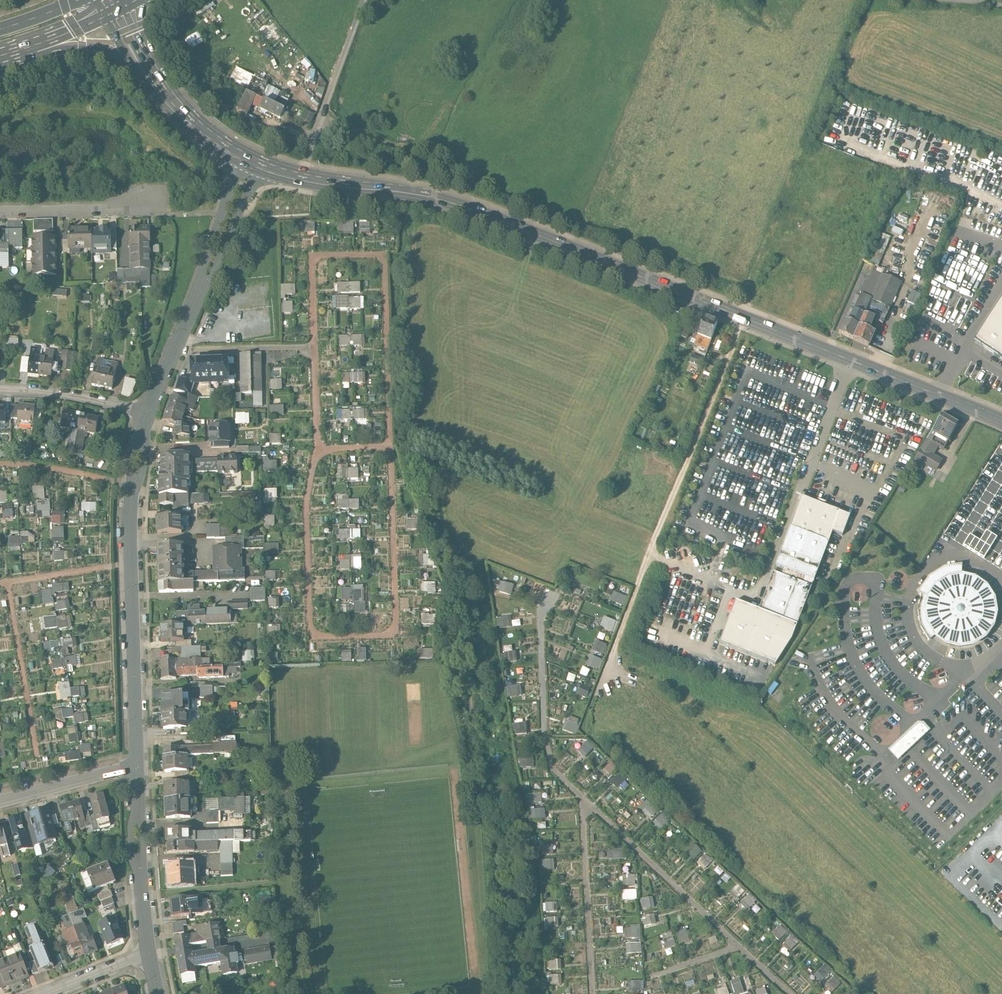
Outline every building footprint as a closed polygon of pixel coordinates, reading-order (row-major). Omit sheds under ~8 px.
[(205,41),(199,31),(185,39),(191,49),(205,41)] [(253,77),(236,68),(226,87),(222,94),(228,97),(224,104),(236,110),(246,115),(247,114),(252,104),(259,108),(259,109),(278,119),(289,97),(266,85),(267,82),(254,75),(253,77)] [(370,233),(370,221),(360,221),(360,233),(370,233)] [(337,233),(354,233),(354,222),(337,222),(337,233)] [(23,227),(9,227),(10,244),(10,245),(15,245),(15,247),(24,247),(23,227)] [(134,270),(142,270),(142,229),(132,229),(132,270),(134,270)] [(152,229),(142,229),(142,270),(151,270),(152,229)] [(10,253),(10,245),(10,244),(6,244),(6,230),(0,230),(0,253),(10,253)] [(69,231),(70,241),(70,250),(93,249),(92,233),(92,230),(69,231)] [(112,253),(111,230),(103,230),(98,230),(98,232),(92,233),(93,249),(93,254),(112,253)] [(33,237),(33,250),(57,249),(57,237),(33,237)] [(57,262),(57,249),(33,250),(33,262),(57,262)] [(57,274),(57,262),(33,262),(34,275),(57,274)] [(151,277),(151,270),(142,270),(134,270),(134,274),(125,274),(125,284),(142,284),(142,288),(157,288),(157,277),(151,277)] [(872,272),(862,295),(872,299),(882,276),(872,272)] [(115,273),(106,273),(106,283),(115,283),(115,273)] [(872,299),(871,301),(889,309),(900,283),(882,276),(872,299)] [(336,282),(337,292),(361,292),(360,281),(336,282)] [(115,291),(115,283),(106,283),(106,298),(119,298),(119,291),(115,291)] [(295,294),(294,283),(281,284),(281,294),(295,294)] [(921,295),(912,291),(908,302),(916,306),(921,295)] [(360,295),(336,295),(336,307),(361,307),(360,295)] [(871,301),(872,299),(862,295),(855,311),(864,315),(871,301)] [(974,342),(1001,360),(1001,299),(974,342)] [(283,312),(292,312),(292,301),(283,301),(283,312)] [(883,324),(889,309),(871,301),(864,315),(874,319),(874,320),(883,324)] [(685,310),(672,305),(670,310),(683,315),(685,310)] [(839,334),(854,340),(864,315),(855,311),(851,321),(845,318),(839,334)] [(874,319),(864,315),(854,340),(869,346),(875,333),(869,331),(874,320),(874,319)] [(698,335),(694,345),(700,347),(708,350),(717,324),(704,319),(698,335)] [(689,333),(683,330),(680,340),(685,342),(689,333)] [(339,344),(365,344),(365,333),(338,334),(339,344)] [(98,356),(101,344),(94,342),(91,355),(98,356)] [(705,356),(708,350),(700,347),(698,353),(705,356)] [(28,374),(39,375),(41,359),(37,358),(38,349),(31,348),(28,374)] [(45,359),(41,359),(39,375),(50,377),(50,372),(51,362),(53,350),(46,349),(45,359)] [(261,351),(239,352),(240,392),(253,391),(253,405),(263,405),(261,351)] [(64,370),(72,371),(73,355),(63,354),(63,362),(65,363),(64,370)] [(702,359),(692,355),(690,362),(699,366),(702,359)] [(93,385),(102,387),(108,361),(98,359),(93,385)] [(198,382),(215,382),(215,360),(198,360),(198,382)] [(231,360),(215,360),(215,382),(231,382),(231,360)] [(117,363),(108,361),(102,387),(112,389),(117,363)] [(350,387),(350,382),(364,381),(363,371),(341,372),(342,387),(350,387)] [(271,378),(271,387),(281,387),(281,378),(271,378)] [(122,397),(131,399),(138,381),(126,379),(122,397)] [(172,397),(168,409),(185,415),(187,408),(193,410),(198,398),(187,394),(185,401),(172,397)] [(269,404),(269,412),(282,412),(282,404),(269,404)] [(18,420),(18,425),(34,426),(34,420),(35,409),(35,407),(19,406),(18,420)] [(350,418),(349,408),(337,409),(338,418),(350,418)] [(353,408),(353,417),(366,418),(366,408),(353,408)] [(183,420),(185,415),(168,409),(164,420),(170,421),(178,424),(180,419),(183,420)] [(236,411),(235,422),(250,422),(250,411),(236,411)] [(61,428),(71,430),(79,431),(82,415),(65,412),(61,428)] [(82,415),(79,431),(87,433),(95,435),(99,419),(82,415)] [(942,416),(927,440),(937,446),(944,449),(958,425),(942,416)] [(191,436),(191,428),(178,424),(170,421),(169,425),(176,428),(176,436),(191,436)] [(230,426),(212,426),(212,447),(231,447),(230,426)] [(75,451),(79,431),(71,430),(67,449),(75,451)] [(86,436),(87,433),(79,431),(75,451),(74,454),(83,456),(84,453),(81,452),(85,436),(86,436)] [(270,442),(280,442),(280,433),(270,433),(270,442)] [(932,456),(937,446),(927,440),(911,464),(921,470),(924,464),(936,471),(942,461),(932,456)] [(189,455),(162,456),(163,482),(167,482),(168,494),(174,494),(188,494),(187,480),(190,480),(189,455)] [(237,458),(219,458),(219,460),(219,473),(219,475),(237,475),(237,458)] [(196,473),(219,473),(219,460),(196,460),(196,473)] [(346,464),(337,464),(337,478),(358,477),(358,468),(346,468),(346,464)] [(32,485),(32,499),(44,498),(43,485),(32,485)] [(906,489),(900,486),(897,491),(903,494),(906,489)] [(276,497),(276,487),(264,488),(265,498),(276,497)] [(204,493),(190,494),(190,504),(205,503),(204,494),(204,493)] [(359,498),(349,498),(349,493),(338,494),(338,509),(359,508),(359,498)] [(161,495),(161,504),(175,504),(174,494),(168,494),(161,495)] [(175,504),(190,504),(190,494),(188,494),(174,494),(175,504)] [(258,507),(257,494),(234,495),(235,508),(258,507)] [(802,497),(776,565),(784,569),(782,575),(812,587),(833,532),(843,536),(850,516),(840,512),(841,512),(802,497)] [(41,516),(50,516),(49,500),(36,500),(36,511),(41,511),(41,516)] [(13,516),(13,503),(2,503),(2,516),(13,516)] [(159,518),(160,532),(183,531),(183,517),(169,517),(159,518)] [(338,529),(339,538),(361,537),(360,524),(349,524),(349,528),(338,529)] [(51,526),(52,537),(63,536),(63,525),(51,526)] [(207,525),(207,538),(227,537),(228,537),(228,525),(207,525)] [(968,535),(962,546),(985,559),(996,537),(985,530),(979,541),(968,535)] [(28,542),(28,531),(20,531),(20,542),(28,542)] [(19,545),(19,532),(6,532),(7,545),(19,545)] [(227,542),(227,547),(240,547),(245,546),(245,537),(228,537),(227,537),(227,542)] [(277,551),(277,542),(265,543),(265,552),(277,551)] [(159,546),(159,571),(184,571),(183,546),(159,546)] [(215,570),(218,570),(241,569),(240,547),(227,547),(214,547),(215,570)] [(62,560),(62,548),(52,549),(53,560),(62,560)] [(345,559),(340,559),(339,568),(361,568),(361,554),(345,554),(345,559)] [(922,596),(918,611),(921,628),(929,642),(935,636),(946,644),(960,648),(974,645),(985,638),(993,627),(996,613),(994,600),(986,589),(975,581),(962,577),(962,566),(944,569),(929,579),(918,594),(922,596)] [(244,569),(241,569),(218,570),(218,588),(244,587),(244,569)] [(215,570),(193,571),(193,588),(218,588),(218,570),(215,570)] [(193,571),(184,571),(159,571),(160,589),(193,588),(193,571)] [(792,639),(812,587),(782,575),(773,572),(759,610),(736,601),(720,644),(775,665),(792,639)] [(58,592),(69,590),(68,581),(52,583),(53,588),(41,589),(43,602),(59,600),(58,592)] [(436,592),(436,581),(423,581),(423,592),(436,592)] [(512,594),(514,584),(500,581),(498,591),(512,594)] [(355,613),(364,613),(363,586),(341,587),(342,600),(354,599),(355,613)] [(265,589),(251,589),(251,601),(265,601),(265,589)] [(613,591),(610,600),(623,605),(626,596),(613,591)] [(268,606),(277,606),(277,598),(268,597),(268,606)] [(54,602),(55,610),(69,608),(68,600),(54,602)] [(354,613),(353,600),(345,600),(345,613),(354,613)] [(229,602),(230,611),(237,611),(249,611),(249,602),(229,602)] [(189,606),(189,613),(189,626),(232,625),(232,620),(230,620),(230,611),(201,612),(201,606),(189,606)] [(184,626),(189,626),(189,613),(178,613),(178,626),(184,626)] [(69,615),(43,616),(44,628),(69,627),(69,615)] [(497,617),(497,627),(511,627),(511,616),(497,617)] [(614,631),(617,621),(603,616),(600,626),(614,631)] [(267,624),(268,634),(281,633),(281,624),(267,624)] [(161,642),(177,642),(184,642),(184,626),(178,626),(161,626),(161,642)] [(44,640),(45,654),(68,653),(68,646),(72,646),(71,639),(44,640)] [(596,640),(592,650),(604,654),(608,644),(596,640)] [(183,654),(183,659),(202,659),(202,653),(207,653),(207,647),(193,648),(177,648),(173,648),(174,655),(183,654)] [(356,648),(357,660),(366,659),(366,648),(356,648)] [(431,648),(419,649),(419,658),(432,658),(431,648)] [(342,660),(351,660),(350,650),(341,650),(342,660)] [(254,652),(243,652),(243,663),(251,663),(251,660),(255,660),(254,652)] [(590,655),(586,665),(599,670),(603,660),(590,655)] [(50,658),(51,668),(77,665),(75,656),(50,658)] [(162,660),(163,669),(177,669),(177,659),(162,660)] [(199,676),(199,668),(211,668),(211,659),(202,659),(183,659),(177,659),(177,669),(177,676),(199,676)] [(224,668),(211,668),(199,668),(199,676),(199,677),(225,677),(224,668)] [(229,668),(224,668),(225,677),(230,677),(230,674),(235,674),(235,668),(229,668)] [(177,676),(177,669),(163,669),(163,678),(177,678),(177,676)] [(194,692),(200,691),(199,685),(205,684),(205,681),(193,683),(194,692)] [(70,682),(58,682),(59,697),(84,696),(84,686),(70,687),(70,682)] [(581,683),(577,694),(587,697),(591,686),(581,683)] [(521,685),(506,686),(507,696),(521,695),(521,685)] [(216,687),(202,687),(203,699),(216,699),(216,687)] [(162,696),(162,712),(187,712),(192,712),(191,696),(162,696)] [(72,708),(56,709),(56,717),(73,716),(72,708)] [(74,723),(88,721),(86,712),(73,714),(74,723)] [(162,712),(163,729),(180,728),(187,728),(187,712),(162,712)] [(568,720),(565,730),(576,734),(579,724),(568,720)] [(513,722),(514,734),(527,733),(526,722),(513,722)] [(918,723),(890,749),(898,759),(929,729),(924,723),(918,723)] [(74,727),(67,728),(69,742),(77,741),(74,727)] [(577,750),(585,757),(595,746),(587,739),(577,750)] [(79,752),(90,751),(89,743),(79,744),(79,752)] [(212,745),(212,746),(213,754),(235,753),(235,744),(212,745)] [(213,755),(213,754),(212,746),(164,748),(164,757),(186,756),(213,755)] [(63,752),(64,762),(80,759),(78,750),(63,752)] [(165,772),(186,771),(186,756),(164,757),(165,772)] [(531,766),(531,757),(519,757),(519,766),(531,766)] [(165,784),(166,799),(189,798),(188,783),(176,783),(165,784)] [(542,792),(526,793),(527,804),(542,803),(542,792)] [(104,794),(91,798),(95,813),(97,821),(110,818),(104,794)] [(189,818),(189,798),(166,799),(166,819),(189,818)] [(217,799),(218,810),(218,811),(235,811),(235,813),(244,813),(243,798),(217,799)] [(80,801),(70,803),(74,820),(78,819),(81,829),(86,827),(82,811),(80,801)] [(70,821),(74,820),(70,803),(59,806),(66,833),(72,831),(70,821)] [(647,806),(642,810),(649,818),(654,813),(647,806)] [(532,819),(545,818),(544,807),(531,808),(532,819)] [(26,816),(31,831),(34,845),(59,838),(51,809),(26,816)] [(88,833),(94,832),(91,816),(89,809),(82,811),(86,827),(88,833)] [(218,822),(218,811),(218,810),(205,811),(206,823),(218,822)] [(95,813),(91,816),(94,832),(100,830),(100,827),(111,824),(110,818),(97,821),(95,813)] [(35,848),(34,845),(31,831),(26,832),(22,817),(11,820),(20,852),(35,848)] [(193,842),(194,842),(194,832),(189,832),(189,828),(166,829),(166,842),(193,842)] [(254,831),(194,832),(194,842),(232,841),(255,840),(254,831)] [(194,842),(193,842),(193,852),(207,852),(207,853),(220,852),(220,876),(233,876),(232,841),(194,842)] [(682,850),(693,859),(701,850),(691,841),(682,850)] [(167,852),(193,852),(193,842),(166,842),(167,852)] [(541,844),(541,854),(553,854),(553,844),(541,844)] [(696,863),(704,870),(713,860),(705,853),(696,863)] [(550,869),(550,859),(541,859),(541,869),(550,869)] [(109,863),(87,872),(95,890),(116,881),(109,863)] [(20,875),(17,864),(12,866),(15,877),(20,875)] [(169,866),(171,887),(194,885),(192,864),(169,866)] [(49,865),(43,872),(50,878),(56,870),(49,865)] [(636,873),(622,874),(622,885),(636,884),(636,873)] [(58,886),(61,892),(70,889),(67,883),(58,886)] [(728,893),(735,900),(745,890),(738,883),(728,893)] [(638,888),(622,889),(623,899),(638,899),(638,888)] [(84,925),(80,915),(78,911),(70,889),(61,892),(69,915),(75,928),(84,925)] [(98,896),(100,901),(111,897),(113,896),(111,890),(98,896)] [(756,901),(749,893),(740,902),(746,909),(756,901)] [(271,904),(270,896),(259,897),(260,905),(271,904)] [(642,908),(654,907),(654,896),(641,897),(642,908)] [(117,909),(111,897),(100,901),(106,914),(117,909)] [(173,916),(190,914),(201,913),(200,902),(199,897),(171,901),(173,916)] [(210,901),(200,902),(201,913),(190,914),(190,920),(212,917),(210,901)] [(558,911),(558,901),(544,901),(544,911),(558,911)] [(656,918),(654,913),(642,916),(644,926),(664,921),(663,916),(656,918)] [(64,917),(69,931),(75,928),(69,915),(64,917)] [(558,926),(558,916),(546,916),(546,926),(558,926)] [(100,924),(108,946),(123,939),(115,918),(100,924)] [(172,923),(174,934),(184,932),(183,926),(187,925),(186,921),(172,923)] [(218,939),(223,938),(221,923),(206,925),(207,931),(179,936),(180,945),(194,943),(205,941),(218,939)] [(33,938),(36,946),(43,944),(35,924),(25,928),(29,939),(33,938)] [(94,951),(84,925),(75,928),(85,955),(94,951)] [(629,927),(629,937),(641,937),(641,927),(629,927)] [(85,955),(75,928),(69,931),(63,933),(69,947),(67,947),(71,958),(76,956),(77,958),(85,955)] [(205,941),(207,951),(220,949),(218,939),(205,941)] [(784,945),(790,949),(794,944),(788,939),(784,945)] [(626,942),(626,953),(642,952),(641,941),(626,942)] [(30,949),(35,962),(40,973),(54,967),(45,943),(43,944),(36,946),(30,949)] [(180,945),(181,952),(195,950),(194,943),(180,945)] [(274,958),(273,946),(249,950),(251,962),(274,958)] [(237,947),(223,949),(227,973),(241,971),(237,947)] [(225,961),(223,949),(220,949),(207,951),(195,953),(197,965),(225,961)] [(181,952),(184,974),(198,972),(197,965),(195,953),(195,950),(181,952)] [(19,953),(6,958),(15,982),(28,977),(19,953)] [(15,982),(6,958),(0,960),(0,982),(2,987),(15,982)] [(562,968),(562,958),(548,959),(548,969),(562,968)] [(34,975),(40,973),(35,962),(29,964),(34,975)] [(558,984),(558,974),(549,973),(549,983),(558,984)] [(739,977),(730,980),(735,993),(744,991),(739,977)] [(628,981),(628,990),(640,990),(640,980),(628,981)] [(101,993),(129,993),(125,984),(101,993)]
